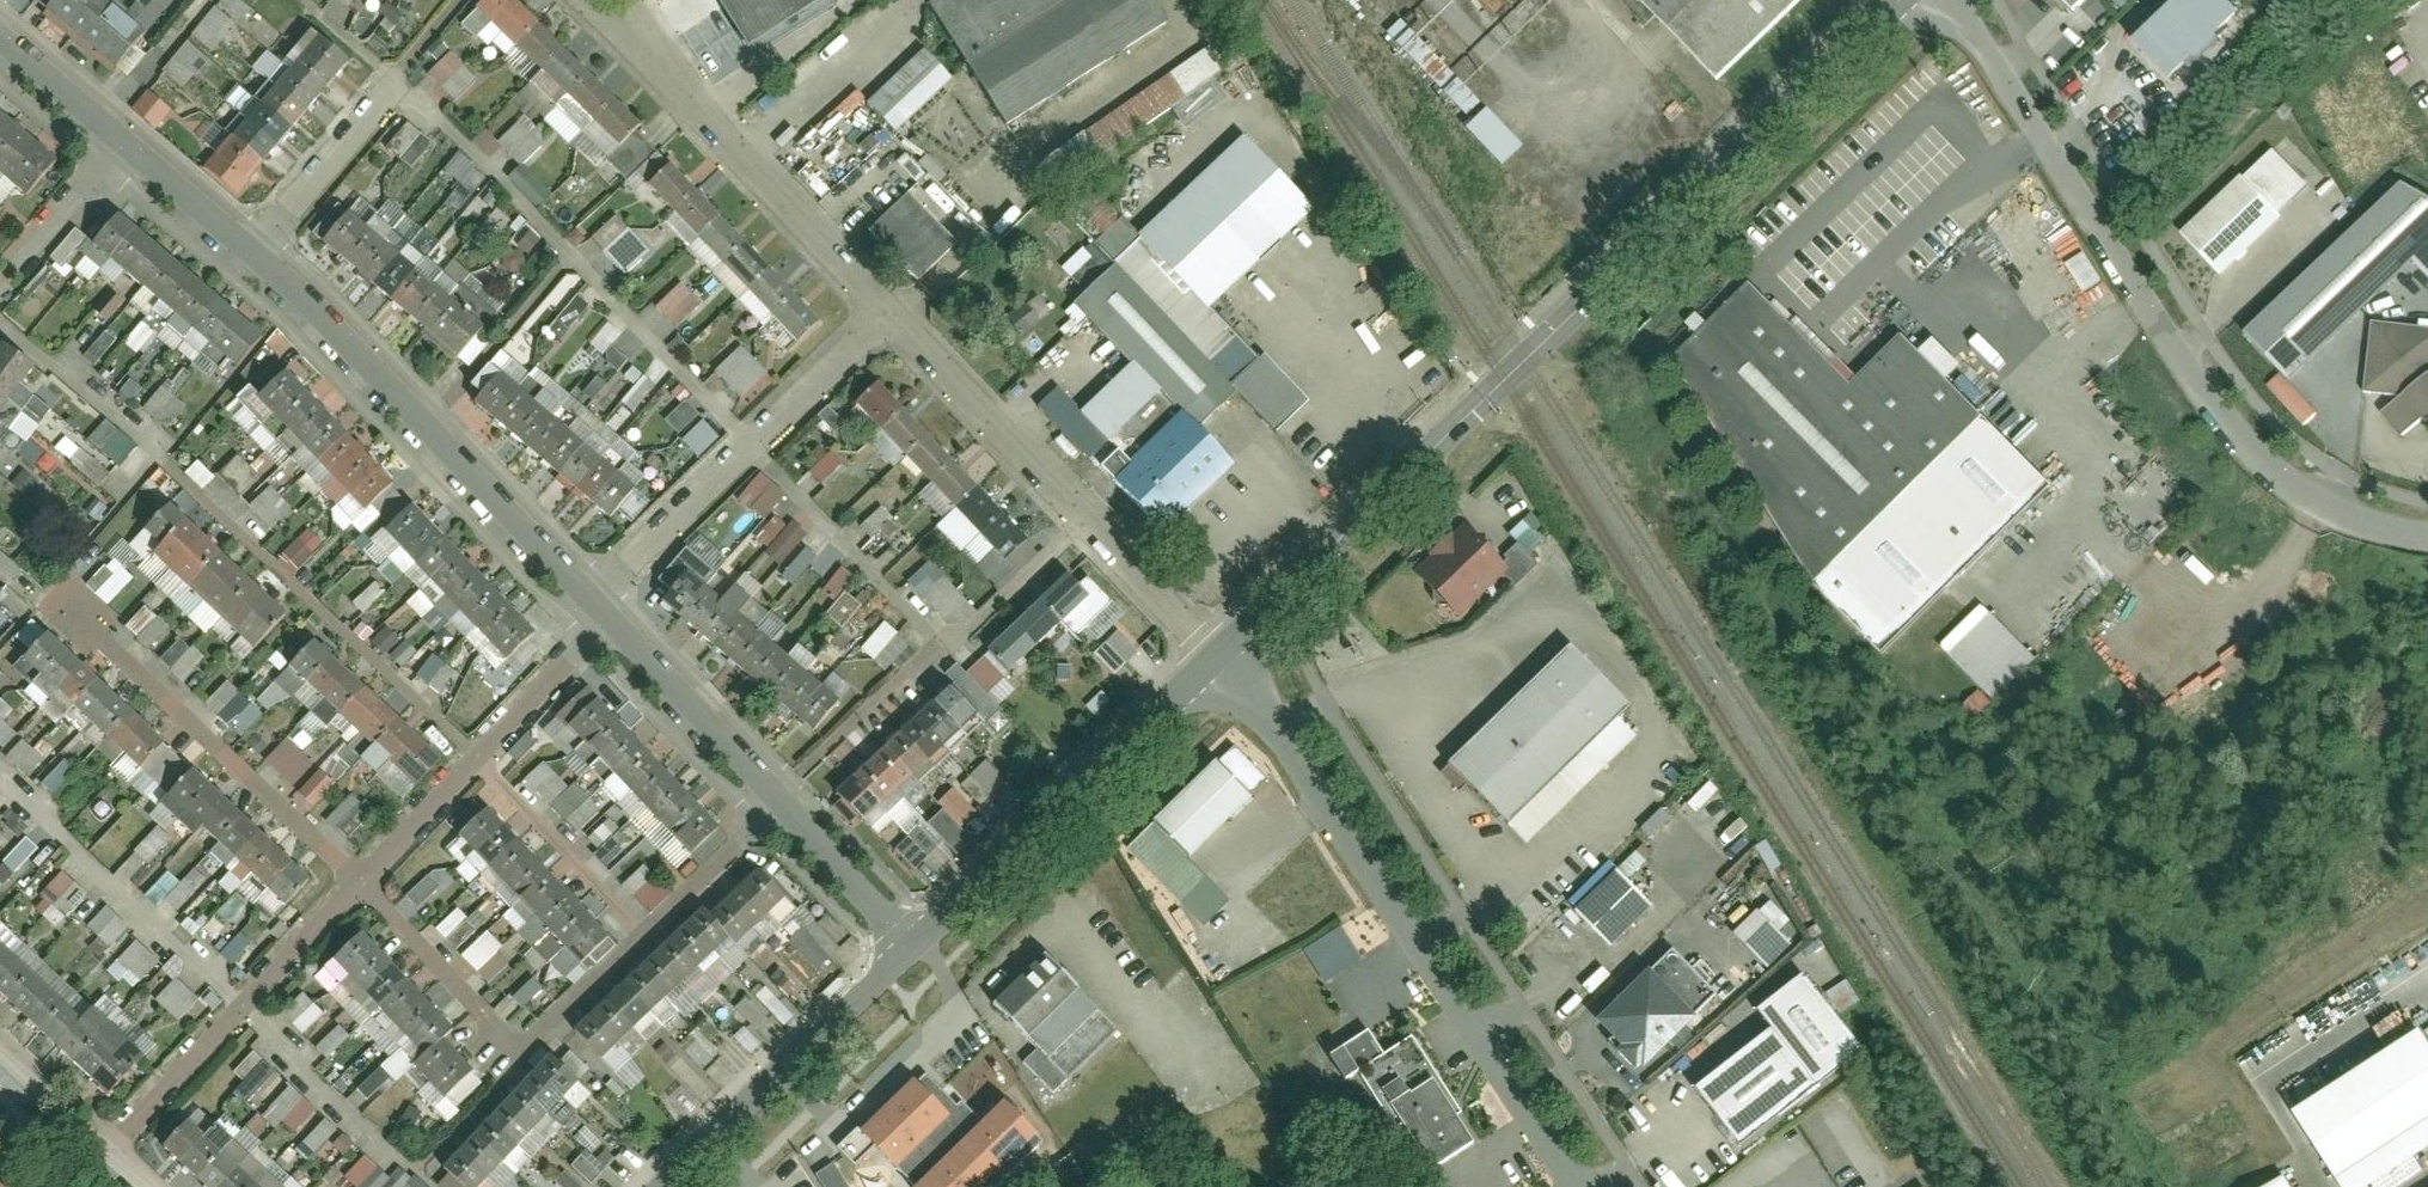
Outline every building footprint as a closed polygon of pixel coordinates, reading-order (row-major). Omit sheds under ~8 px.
[(176,0),(133,0),(132,1),(130,0),(56,0),(47,11),(119,70),(176,0)] [(191,35),(212,54),(252,8),(242,0),(221,0),(191,35)] [(516,0),(470,0),(607,135),(630,113),(516,0)] [(742,31),(793,0),(723,0),(742,31)] [(1002,117),(1158,15),(1148,0),(925,0),(1002,117)] [(1714,78),(1794,0),(1637,0),(1714,78)] [(2072,13),(2085,0),(2059,0),(2072,13)] [(2208,0),(2180,0),(2136,42),(2174,82),(2233,27),(2208,0)] [(201,165),(233,194),(348,62),(316,34),(201,165)] [(1236,37),(1036,154),(1053,183),(1174,113),(1181,126),(1227,99),(1214,75),(1247,56),(1236,37)] [(188,41),(163,69),(184,88),(210,60),(188,41)] [(896,134),(952,78),(922,48),(866,104),(896,134)] [(453,102),(478,79),(451,51),(426,74),(453,102)] [(155,130),(172,111),(148,90),(132,109),(155,130)] [(21,186),(52,149),(0,106),(0,168),(21,186)] [(1464,128),(1502,166),(1522,147),(1484,108),(1464,128)] [(475,142),(490,157),(501,146),(521,166),(542,146),(529,133),(536,127),(525,115),(497,142),(486,131),(475,142)] [(408,122),(386,147),(411,168),(432,143),(408,122)] [(1050,373),(1031,392),(1154,518),(1225,449),(1187,410),(1223,375),(1263,416),(1290,389),(1198,294),(1297,197),(1232,130),(1069,289),(1128,349),(1076,400),(1050,373)] [(811,311),(663,152),(639,174),(788,333),(811,311)] [(461,186),(449,198),(459,207),(487,179),(460,153),(444,169),(461,186)] [(2254,172),(2182,239),(2219,279),(2291,212),(2254,172)] [(950,231),(901,179),(858,219),(907,270),(950,231)] [(2249,335),(2294,385),(2422,268),(2427,274),(2427,202),(2407,190),(2249,335)] [(253,327),(108,200),(82,230),(226,356),(253,327)] [(445,347),(474,314),(341,200),(313,233),(445,347)] [(498,210),(470,240),(483,251),(510,221),(498,210)] [(590,240),(626,275),(650,251),(615,215),(590,240)] [(504,271),(522,271),(522,253),(504,253),(504,271)] [(2086,256),(2069,267),(2084,291),(2101,280),(2086,256)] [(554,307),(574,310),(579,278),(558,276),(554,307)] [(675,329),(701,303),(680,283),(654,309),(675,329)] [(1858,390),(1751,289),(1675,363),(1822,587),(1882,656),(2051,491),(1905,342),(1858,390)] [(2372,325),(2364,395),(2404,399),(2383,413),(2404,440),(2427,422),(2427,331),(2372,325)] [(97,362),(113,341),(103,334),(88,355),(97,362)] [(0,335),(0,390),(26,353),(0,335)] [(714,372),(743,400),(769,375),(740,346),(714,372)] [(384,477),(276,359),(247,385),(355,503),(384,477)] [(601,510),(628,479),(492,362),(465,393),(601,510)] [(1020,529),(869,371),(846,393),(996,551),(1020,529)] [(679,434),(700,415),(687,401),(666,419),(679,434)] [(119,467),(137,446),(107,419),(88,439),(119,467)] [(802,464),(822,484),(842,465),(822,445),(802,464)] [(242,494),(259,475),(238,456),(221,474),(242,494)] [(186,474),(203,488),(214,475),(196,461),(186,474)] [(767,521),(786,492),(757,472),(737,501),(767,521)] [(270,486),(249,506),(268,526),(289,505),(270,486)] [(155,490),(122,525),(245,641),(279,606),(155,490)] [(527,621),(407,492),(377,520),(498,649),(527,621)] [(882,508),(862,527),(871,537),(891,518),(882,508)] [(777,514),(757,539),(769,548),(762,558),(794,583),(815,556),(799,544),(806,536),(777,514)] [(1501,566),(1455,518),(1406,565),(1452,613),(1501,566)] [(277,561),(294,576),(314,553),(297,538),(277,561)] [(800,724),(830,690),(662,544),(632,578),(800,724)] [(6,587),(21,572),(0,550),(0,580),(6,587)] [(1056,566),(957,661),(991,696),(1007,680),(995,668),(1078,589),(1056,566)] [(832,598),(853,578),(843,568),(822,588),(832,598)] [(844,595),(827,612),(840,626),(858,609),(844,595)] [(145,606),(125,628),(150,649),(169,627),(145,606)] [(9,615),(0,607),(0,626),(9,615)] [(1991,612),(1948,654),(1994,701),(2037,659),(1991,612)] [(886,622),(861,647),(883,670),(909,646),(886,622)] [(40,624),(14,652),(133,763),(159,736),(40,624)] [(306,626),(280,654),(410,776),(436,748),(306,626)] [(1117,632),(1093,654),(1113,676),(1137,653),(1117,632)] [(181,681),(203,659),(181,637),(159,659),(181,681)] [(1567,651),(1452,769),(1505,821),(1621,703),(1567,651)] [(434,655),(417,675),(439,694),(456,674),(434,655)] [(940,674),(826,788),(854,815),(968,702),(940,674)] [(226,725),(248,705),(226,682),(205,703),(226,725)] [(709,822),(587,688),(559,713),(681,847),(709,822)] [(4,721),(14,710),(1,699),(0,699),(0,747),(2,749),(17,733),(4,721)] [(285,738),(264,762),(291,786),(313,762),(285,738)] [(6,759),(26,778),(45,759),(24,739),(6,759)] [(311,807),(359,760),(344,745),(296,792),(311,807)] [(1233,746),(1144,831),(1197,887),(1224,862),(1208,845),(1271,785),(1233,746)] [(546,759),(524,779),(576,834),(598,814),(546,759)] [(42,783),(51,792),(74,769),(65,760),(42,783)] [(961,787),(982,805),(1006,779),(984,760),(961,787)] [(184,761),(157,789),(276,900),(302,872),(184,761)] [(952,789),(937,806),(961,828),(976,812),(952,789)] [(352,792),(328,820),(349,839),(373,811),(352,792)] [(599,923),(478,795),(448,822),(570,950),(599,923)] [(157,827),(135,852),(148,864),(171,839),(157,827)] [(38,849),(26,838),(0,865),(0,883),(3,886),(38,849)] [(694,895),(563,1016),(593,1049),(724,927),(729,933),(769,895),(738,862),(698,900),(694,895)] [(454,879),(443,865),(407,896),(418,909),(454,879)] [(45,898),(35,908),(55,927),(73,910),(61,897),(75,883),(63,871),(41,893),(45,898)] [(1651,905),(1616,872),(1576,913),(1611,947),(1651,905)] [(76,885),(63,897),(74,908),(86,896),(76,885)] [(1732,934),(1766,970),(1791,946),(1778,932),(1789,921),(1769,900),(1732,934)] [(191,935),(211,916),(200,904),(180,923),(191,935)] [(110,948),(129,928),(106,906),(86,927),(91,932),(92,931),(110,948)] [(436,929),(455,949),(480,926),(460,906),(436,929)] [(445,1017),(352,919),(322,947),(415,1046),(404,1056),(435,1089),(465,1060),(434,1027),(445,1017)] [(1344,928),(1304,947),(1321,981),(1361,961),(1344,928)] [(488,984),(512,962),(485,933),(461,955),(488,984)] [(103,1085),(138,1048),(82,995),(73,1005),(0,937),(0,989),(103,1085)] [(132,991),(159,962),(136,940),(109,969),(132,991)] [(1038,943),(985,992),(1041,1051),(1093,1001),(1038,943)] [(1722,996),(1669,947),(1597,1022),(1650,1072),(1722,996)] [(162,969),(171,979),(184,967),(175,957),(162,969)] [(163,972),(145,987),(153,997),(171,982),(163,972)] [(1758,1010),(1772,1029),(1692,1087),(1733,1143),(1859,1051),(1804,976),(1758,1010)] [(155,999),(178,1022),(199,1000),(177,977),(155,999)] [(523,1009),(543,989),(532,978),(512,998),(523,1009)] [(1839,1013),(1858,1001),(1846,981),(1826,993),(1839,1013)] [(303,1035),(323,1012),(301,993),(281,1016),(303,1035)] [(327,1058),(349,1037),(339,1026),(317,1047),(327,1058)] [(2418,1027),(2291,1110),(2342,1186),(2369,1186),(2427,1149),(2427,1043),(2418,1027)] [(541,1041),(433,1154),(464,1183),(571,1070),(541,1041)] [(1408,1045),(1363,1073),(1418,1160),(1463,1132),(1408,1045)] [(237,1089),(246,1101),(276,1077),(256,1052),(233,1070),(243,1083),(237,1089)] [(854,1124),(890,1159),(877,1172),(892,1186),(962,1186),(991,1158),(904,1073),(854,1124)] [(295,1133),(316,1109),(289,1086),(261,1117),(275,1129),(281,1122),(295,1133)] [(151,1137),(205,1186),(261,1186),(178,1109),(151,1137)] [(308,1161),(336,1131),(324,1120),(296,1150),(308,1161)] [(355,1186),(407,1186),(413,1181),(399,1169),(390,1178),(364,1155),(345,1178),(355,1186)] [(822,1186),(848,1186),(833,1164),(814,1176),(822,1186)] [(2281,1172),(2258,1186),(2290,1186),(2281,1172)]
